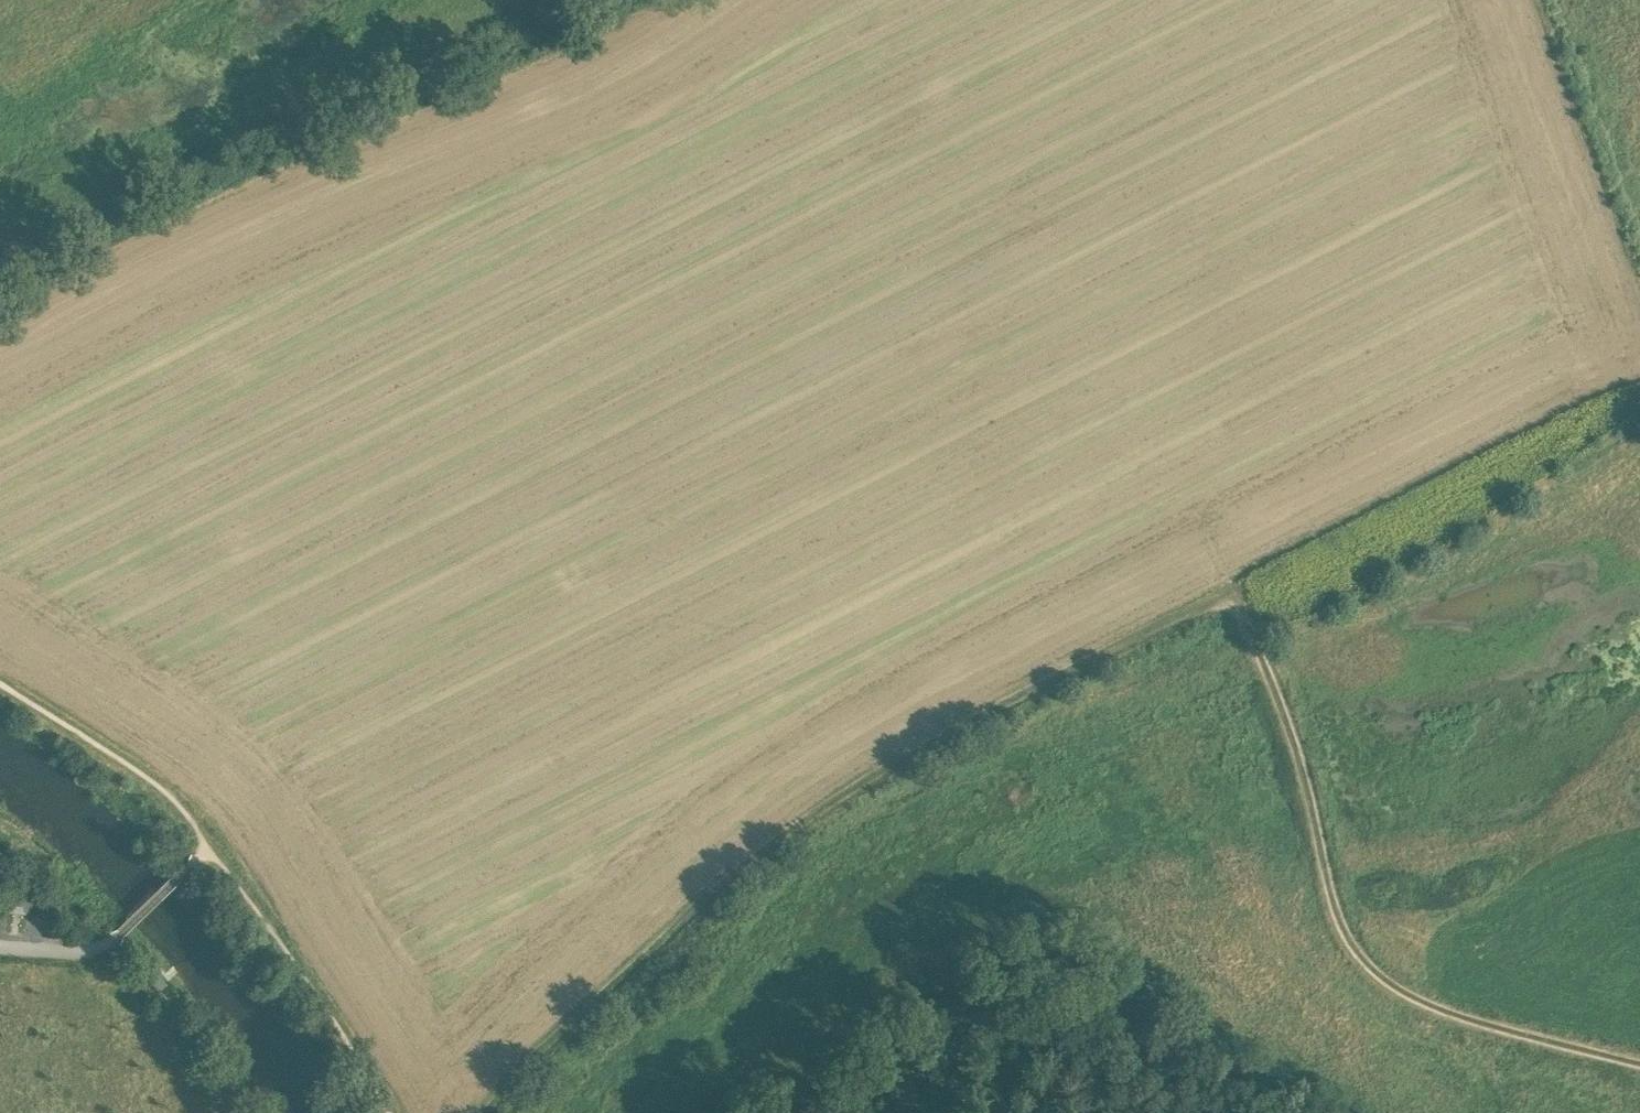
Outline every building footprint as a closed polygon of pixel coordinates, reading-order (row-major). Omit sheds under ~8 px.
[(28,892),(17,890),(9,898),(13,909),(24,911),(32,902),(28,892)] [(166,984),(158,974),(151,980),(159,990),(166,984)]
